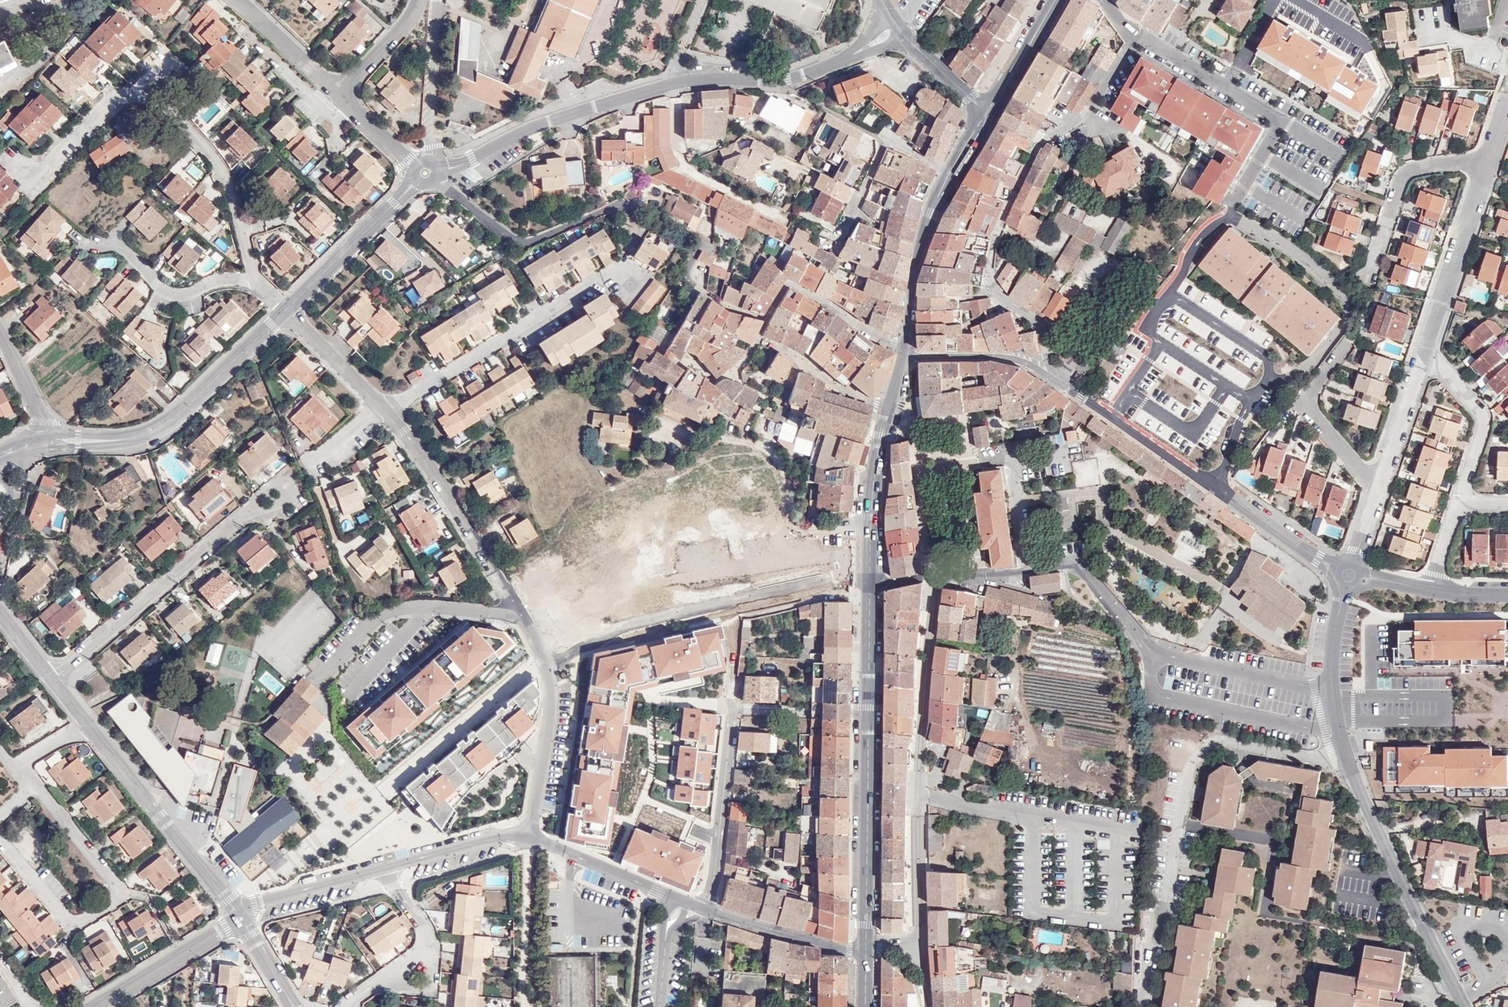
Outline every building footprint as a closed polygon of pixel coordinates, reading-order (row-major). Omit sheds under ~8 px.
[(144,7),(155,16),(159,11),(164,15),(176,0),(149,0),(144,7)] [(340,3),(337,0),(308,0),(327,18),(340,3)] [(355,0),(353,0),(348,6),(357,15),(353,21),(351,20),(332,42),(335,45),(346,56),(353,48),(367,33),(369,35),(373,30),(361,19),(368,12),(355,0)] [(535,34),(520,27),(505,61),(515,66),(507,86),(538,99),(544,82),(536,78),(548,49),(570,58),(595,0),(549,0),(535,34)] [(529,0),(516,0),(513,7),(524,12),(529,0)] [(817,29),(824,14),(827,8),(830,0),(751,0),(817,29)] [(978,3),(974,0),(947,0),(946,2),(962,14),(969,4),(975,8),(978,3)] [(991,1),(990,0),(987,0),(985,2),(981,6),(978,10),(989,18),(995,21),(989,30),(1004,40),(1017,19),(1002,9),(998,6),(998,5),(995,9),(993,7),(990,5),(988,4),(991,1)] [(1026,5),(1018,0),(1008,0),(1005,4),(1002,9),(1017,19),(1026,5)] [(1051,38),(1074,51),(1099,7),(1089,0),(1073,0),(1051,38)] [(1144,21),(1153,5),(1154,6),(1158,0),(1109,0),(1144,21)] [(1161,32),(1168,22),(1178,4),(1179,3),(1173,0),(1158,0),(1154,6),(1153,5),(1144,21),(1149,24),(1161,32)] [(1220,15),(1223,18),(1238,28),(1242,30),(1256,10),(1246,3),(1248,0),(1230,0),(1220,15)] [(1460,11),(1462,28),(1489,24),(1489,16),(1486,0),(1457,0),(1458,3),(1456,3),(1456,6),(1457,11),(1460,11)] [(218,18),(220,15),(206,2),(192,19),(200,26),(199,27),(204,32),(201,36),(207,41),(211,46),(218,39),(226,30),(216,20),(218,18)] [(1183,7),(1178,4),(1168,22),(1180,29),(1190,12),(1184,8),(1184,7),(1183,7)] [(103,22),(85,42),(107,63),(113,56),(125,44),(128,47),(141,32),(117,10),(105,24),(103,22)] [(1400,50),(1405,50),(1418,48),(1416,40),(1410,41),(1408,41),(1406,30),(1405,20),(1408,19),(1406,10),(1386,13),(1388,29),(1383,30),(1385,42),(1398,40),(1399,45),(1400,50)] [(226,30),(229,28),(218,18),(216,20),(226,30)] [(478,75),(481,27),(461,18),(456,92),(507,114),(516,93),(478,75)] [(995,21),(989,18),(972,44),(991,61),(1004,40),(989,30),(995,21)] [(1219,24),(1234,34),(1238,28),(1223,18),(1219,24)] [(193,34),(204,45),(207,41),(201,36),(204,32),(199,27),(193,34)] [(353,48),(355,50),(369,35),(367,33),(353,48)] [(1258,66),(1367,125),(1385,94),(1276,34),(1258,66)] [(1074,51),(1051,38),(1043,52),(1063,63),(1066,65),(1074,51)] [(206,65),(205,65),(213,73),(218,69),(221,65),(237,48),(231,42),(229,44),(227,47),(223,44),(218,39),(211,46),(208,49),(203,55),(209,61),(206,65)] [(1137,42),(1095,107),(1137,130),(1153,102),(1220,143),(1195,185),(1222,197),(1267,116),(1186,65),(1175,58),(1175,59),(1162,51),(1163,50),(1154,44),(1137,42)] [(12,62),(2,43),(0,44),(0,68),(12,62)] [(969,45),(963,52),(973,61),(984,72),(991,61),(972,44),(971,43),(969,45)] [(101,61),(83,44),(68,60),(82,73),(92,82),(97,77),(91,71),(101,61)] [(113,56),(116,59),(128,47),(125,44),(113,56)] [(330,51),(341,61),(346,56),(335,45),(330,51)] [(412,59),(419,51),(413,45),(405,54),(412,59)] [(1118,54),(1101,45),(1091,62),(1106,72),(1118,54)] [(206,47),(200,53),(203,55),(208,49),(206,47)] [(237,57),(242,52),(237,48),(221,65),(235,79),(247,66),(242,61),(237,57)] [(1405,57),(1419,55),(1418,48),(1405,50),(1405,56),(1405,57)] [(961,50),(957,56),(952,64),(951,65),(963,76),(973,61),(963,52),(961,50)] [(1175,58),(1163,50),(1162,51),(1175,59),(1175,58)] [(1439,77),(1451,76),(1448,50),(1437,52),(1426,54),(1426,56),(1418,57),(1421,75),(1439,73),(1439,77)] [(1227,54),(1224,52),(1221,56),(1233,64),(1237,56),(1229,51),(1227,54)] [(242,61),(246,56),(242,52),(237,57),(242,61)] [(957,56),(953,52),(947,59),(952,64),(957,56)] [(1063,63),(1043,52),(1016,97),(1047,115),(1044,120),(1055,127),(1065,111),(1053,104),(1056,99),(1062,103),(1073,82),(1061,74),(1064,68),(1066,65),(1063,63)] [(203,55),(199,59),(206,65),(209,61),(203,55)] [(80,82),(86,89),(92,82),(82,73),(68,60),(52,76),(70,94),(80,82)] [(984,72),(973,61),(963,76),(974,87),(984,72)] [(263,79),(255,72),(257,69),(258,68),(252,62),(247,66),(235,79),(250,93),(263,79)] [(1106,72),(1091,62),(1082,77),(1081,78),(1083,80),(1083,79),(1097,87),(1106,72)] [(232,82),(235,79),(221,65),(218,69),(232,82)] [(1081,78),(1064,68),(1061,74),(1073,82),(1079,86),(1083,80),(1081,78)] [(264,78),(265,77),(257,69),(255,72),(263,79),(264,78)] [(382,89),(380,92),(386,98),(395,106),(401,113),(414,98),(408,92),(393,78),(395,76),(390,71),(377,84),(382,89)] [(880,106),(891,114),(889,116),(899,125),(900,123),(907,112),(908,109),(900,103),(901,100),(877,81),(872,83),(869,73),(859,76),(860,78),(855,79),(854,78),(832,86),(838,103),(846,101),(848,104),(862,99),(860,96),(867,93),(873,98),(872,100),(880,106)] [(408,92),(409,90),(395,76),(393,78),(408,92)] [(272,85),(264,78),(263,79),(250,93),(246,96),(241,102),(255,116),(269,102),(263,96),(272,85)] [(246,96),(250,93),(235,79),(232,82),(246,96)] [(1083,79),(1083,80),(1079,86),(1067,106),(1068,107),(1078,114),(1081,113),(1097,87),(1083,79)] [(1065,111),(1068,107),(1067,106),(1079,86),(1073,82),(1062,103),(1056,99),(1053,104),(1065,111)] [(964,108),(941,93),(931,86),(927,85),(924,85),(922,86),(919,89),(917,92),(917,95),(917,98),(918,100),(920,103),(925,107),(933,111),(955,123),(964,108)] [(715,91),(701,92),(703,122),(726,121),(727,105),(726,90),(715,91)] [(735,95),(735,90),(726,90),(727,105),(734,105),(732,115),(750,117),(752,97),(735,95)] [(37,140),(44,132),(42,130),(47,125),(49,128),(61,114),(41,94),(28,108),(26,105),(14,117),(8,112),(0,121),(0,126),(5,131),(9,126),(29,144),(34,138),(37,140)] [(1422,99),(1407,94),(1405,100),(1420,104),(1421,101),(1422,99)] [(803,131),(806,126),(813,113),(805,108),(803,111),(792,105),(791,107),(780,101),(778,100),(770,96),(760,113),(764,115),(775,121),(774,123),(783,128),(787,122),(792,124),(790,128),(794,130),(797,132),(799,129),(803,131)] [(1047,115),(1016,97),(1008,110),(1039,129),(1044,120),(1047,115)] [(382,102),(390,111),(395,106),(386,98),(382,102)] [(792,105),(782,99),(779,98),(778,100),(780,101),(791,107),(792,105)] [(1478,103),(1463,98),(1461,103),(1476,109),(1478,103)] [(1415,119),(1422,122),(1427,108),(1420,105),(1420,104),(1405,100),(1396,126),(1405,129),(1411,131),(1413,124),(1415,119)] [(1453,102),(1444,100),(1441,108),(1450,111),(1453,102)] [(805,108),(794,102),(792,105),(803,111),(805,108)] [(1461,103),(1461,105),(1453,102),(1450,111),(1449,116),(1456,118),(1455,123),(1453,130),(1459,132),(1467,135),(1476,109),(1461,103)] [(1450,111),(1441,108),(1428,104),(1427,108),(1422,122),(1421,127),(1420,130),(1428,132),(1435,135),(1437,127),(1438,123),(1446,125),(1447,121),(1449,116),(1450,111)] [(1329,110),(1361,130),(1364,126),(1332,106),(1329,110)] [(664,171),(678,165),(669,145),(669,108),(653,109),(653,120),(653,133),(653,145),(664,171)] [(684,138),(701,138),(701,108),(684,109),(684,138)] [(1037,142),(1046,133),(1039,129),(1008,110),(1001,122),(1037,142)] [(137,122),(125,111),(113,124),(119,134),(113,139),(109,133),(103,137),(106,143),(89,154),(98,168),(128,148),(124,141),(132,136),(127,128),(137,122)] [(955,123),(933,111),(926,125),(930,128),(927,135),(947,143),(955,123)] [(823,121),(839,130),(844,121),(827,112),(823,121)] [(917,118),(907,112),(900,123),(909,127),(911,128),(917,118)] [(285,137),(290,142),(301,130),(285,115),(270,130),(281,141),(285,137)] [(226,140),(231,145),(244,157),(257,144),(232,119),(221,131),(228,138),(226,140)] [(643,120),(643,133),(653,133),(653,120),(643,120)] [(704,138),(725,138),(726,121),(703,122),(704,138)] [(859,141),(863,132),(844,121),(839,130),(829,149),(831,151),(827,160),(841,167),(834,179),(850,187),(852,189),(863,167),(852,161),(854,157),(851,155),(859,141)] [(792,124),(787,122),(783,128),(792,133),(794,130),(790,128),(792,124)] [(1037,142),(1001,122),(988,144),(1011,157),(1017,145),(1031,153),(1037,142)] [(909,127),(900,123),(899,125),(895,132),(902,137),(909,127)] [(472,124),(471,127),(462,124),(459,133),(472,136),(476,125),(472,124)] [(926,125),(924,125),(921,132),(927,135),(930,128),(926,125)] [(1375,134),(1378,127),(1371,125),(1369,131),(1375,134)] [(309,144),(312,141),(301,130),(290,142),(286,146),(304,164),(317,151),(309,144)] [(923,155),(938,162),(947,143),(927,135),(921,132),(915,145),(913,144),(912,146),(916,150),(923,155)] [(624,143),(618,142),(618,140),(601,140),(602,160),(624,160),(624,161),(633,161),(633,164),(643,164),(643,133),(624,133),(624,140),(624,143)] [(718,170),(750,187),(765,159),(772,163),(777,153),(755,141),(749,153),(739,148),(731,144),(718,170)] [(1046,149),(1044,148),(1035,165),(1050,172),(1054,166),(1058,157),(1062,148),(1050,142),(1046,149)] [(1011,157),(988,144),(980,157),(993,164),(1005,170),(1018,178),(1025,165),(1011,157)] [(229,148),(241,160),(244,157),(231,145),(229,148)] [(829,149),(823,146),(818,155),(819,155),(827,160),(831,151),(829,149)] [(1115,156),(1116,159),(1108,163),(1120,184),(1121,183),(1123,185),(1129,182),(1135,183),(1140,180),(1141,175),(1146,172),(1132,147),(1115,156)] [(898,189),(904,175),(927,185),(934,169),(886,148),(874,179),(898,189)] [(381,169),(361,149),(349,161),(353,165),(370,181),(377,174),(381,169)] [(1383,154),(1369,150),(1360,175),(1366,177),(1374,180),(1377,173),(1379,167),(1380,163),(1388,165),(1393,151),(1385,149),(1383,154)] [(806,152),(799,162),(810,167),(806,152)] [(863,167),(865,163),(854,157),(852,161),(863,167)] [(993,164),(980,157),(974,168),(999,180),(1000,181),(1005,170),(993,164)] [(1070,163),(1058,157),(1054,166),(1066,171),(1070,163)] [(532,178),(541,177),(541,182),(542,190),(585,185),(582,160),(564,162),(554,163),(554,159),(546,160),(546,165),(531,167),(532,178)] [(267,191),(269,189),(280,200),(296,183),(280,166),(278,168),(272,163),(260,176),(265,181),(262,185),(267,191)] [(1117,191),(1116,189),(1123,185),(1121,183),(1120,184),(1108,163),(1107,164),(1100,168),(1094,165),(1091,163),(1082,185),(1091,188),(1096,177),(1107,196),(1117,191)] [(363,198),(365,200),(377,187),(375,186),(370,181),(353,165),(348,171),(343,177),(359,193),(363,198)] [(1050,172),(1035,165),(1027,181),(1038,186),(1042,188),(1050,172)] [(18,188),(12,182),(5,175),(7,174),(0,167),(0,206),(18,188)] [(348,171),(343,167),(338,172),(343,177),(348,171)] [(999,180),(974,168),(964,185),(985,193),(993,196),(999,180)] [(708,204),(714,192),(669,169),(653,177),(661,181),(665,183),(673,188),(691,196),(708,204)] [(1018,178),(1005,170),(1000,181),(1005,184),(1013,188),(1018,178)] [(177,174),(176,176),(170,171),(160,182),(165,188),(163,190),(178,203),(191,188),(177,174)] [(359,193),(343,177),(338,172),(333,178),(328,173),(322,180),(348,205),(353,199),(359,193)] [(843,201),(850,187),(834,179),(821,173),(814,186),(818,189),(843,201)] [(12,182),(13,180),(7,174),(5,175),(12,182)] [(375,186),(381,179),(377,174),(370,181),(375,186)] [(659,186),(661,181),(653,177),(648,174),(645,175),(642,178),(659,186)] [(898,189),(898,191),(921,200),(927,185),(904,175),(898,189)] [(1000,181),(999,180),(993,196),(1000,198),(1005,184),(1000,181)] [(785,183),(780,181),(777,188),(781,191),(785,183)] [(1038,186),(1027,181),(1015,205),(1031,213),(1042,188),(1038,186)] [(631,183),(625,188),(627,191),(633,186),(631,183)] [(985,193),(964,185),(956,198),(980,207),(985,193)] [(633,186),(627,191),(623,195),(629,202),(639,193),(633,186)] [(780,203),(786,193),(781,191),(777,188),(775,190),(774,189),(772,193),(774,194),(772,199),(780,203)] [(890,210),(916,218),(921,200),(898,191),(890,188),(887,196),(881,194),(877,204),(879,205),(890,209),(890,210)] [(266,192),(276,203),(280,200),(269,189),(267,191),(266,192)] [(831,223),(843,201),(818,189),(807,211),(831,223)] [(881,194),(869,189),(866,198),(877,204),(881,194)] [(1423,207),(1428,208),(1425,216),(1439,221),(1447,199),(1421,190),(1416,205),(1423,207)] [(201,195),(199,197),(194,192),(181,207),(203,226),(211,216),(216,209),(201,195)] [(353,199),(357,204),(363,198),(359,193),(353,199)] [(1000,198),(993,196),(985,193),(980,207),(970,231),(977,233),(991,236),(1006,200),(1000,198)] [(672,194),(671,196),(669,200),(664,210),(670,213),(670,214),(688,223),(686,226),(694,230),(700,218),(698,218),(702,209),(696,206),(696,207),(682,200),(682,198),(678,196),(678,197),(672,194)] [(753,209),(724,194),(717,208),(746,224),(752,211),(753,209)] [(606,203),(603,195),(596,197),(597,208),(606,203)] [(1351,230),(1358,233),(1360,226),(1362,218),(1360,217),(1352,214),(1354,207),(1357,208),(1359,202),(1341,196),(1339,203),(1332,224),(1345,228),(1351,230)] [(862,208),(873,218),(879,205),(877,204),(866,198),(862,208)] [(956,198),(945,216),(938,233),(969,234),(970,231),(980,207),(956,198)] [(299,221),(317,238),(323,232),(321,230),(331,218),(312,199),(297,213),(301,218),(299,221)] [(1339,203),(1334,201),(1327,222),(1332,224),(1339,203)] [(152,208),(148,212),(138,203),(126,217),(152,241),(159,234),(169,224),(152,208)] [(710,205),(708,215),(715,217),(717,208),(710,205)] [(1031,213),(1015,205),(1007,223),(1018,228),(1017,230),(1034,239),(1044,219),(1037,216),(1031,213)] [(60,227),(66,220),(49,206),(19,239),(41,258),(48,250),(47,249),(43,246),(47,241),(54,233),(57,236),(63,230),(60,227)] [(1360,217),(1362,210),(1357,208),(1354,207),(1352,214),(1360,217)] [(744,230),(746,224),(717,208),(715,217),(714,224),(741,238),(744,230)] [(1498,208),(1495,216),(1502,218),(1499,224),(1497,232),(1507,236),(1507,211),(1498,208)] [(881,221),(881,222),(879,231),(884,233),(884,234),(893,237),(910,244),(916,218),(890,210),(887,223),(881,221)] [(431,211),(423,219),(429,224),(436,216),(431,211)] [(769,235),(781,241),(787,229),(752,211),(746,224),(753,227),(769,235)] [(1059,212),(1053,224),(1074,235),(1076,235),(1082,223),(1059,212)] [(1121,215),(1102,248),(1116,255),(1135,223),(1121,215)] [(208,230),(216,220),(211,216),(203,226),(208,230)] [(451,229),(437,216),(436,216),(429,224),(421,234),(456,266),(472,248),(460,237),(451,229)] [(1411,220),(1406,234),(1413,236),(1418,238),(1432,243),(1439,221),(1425,216),(1423,224),(1419,222),(1411,220)] [(323,232),(334,221),(331,218),(321,230),(323,232)] [(63,230),(69,223),(66,220),(60,227),(63,230)] [(874,228),(856,222),(849,237),(868,244),(874,228)] [(1098,231),(1082,223),(1076,235),(1084,239),(1088,230),(1096,234),(1097,233),(1098,231)] [(164,238),(173,228),(169,224),(159,234),(164,238)] [(740,243),(741,238),(714,224),(714,230),(740,243)] [(751,232),(753,227),(746,224),(744,230),(751,232)] [(1202,264),(1317,351),(1346,311),(1232,224),(1202,264)] [(1348,238),(1342,236),(1345,228),(1332,224),(1329,234),(1325,246),(1350,255),(1353,247),(1355,241),(1348,238)] [(463,233),(454,225),(451,229),(460,237),(463,233)] [(794,248),(801,250),(812,257),(817,247),(806,241),(810,234),(797,227),(788,245),(794,248)] [(818,237),(834,245),(839,237),(822,228),(818,237)] [(884,233),(879,231),(874,228),(868,244),(888,251),(907,257),(910,244),(893,237),(884,234),(884,233)] [(1345,228),(1342,236),(1348,238),(1351,230),(1345,228)] [(612,244),(602,229),(594,234),(596,238),(590,242),(606,267),(613,263),(606,252),(604,248),(612,244)] [(1096,234),(1088,230),(1084,239),(1089,242),(1100,247),(1105,238),(1097,233),(1096,234)] [(1323,231),(1318,244),(1325,246),(1329,234),(1323,231)] [(969,234),(938,233),(931,249),(963,251),(963,250),(969,234)] [(969,234),(963,250),(975,253),(976,247),(978,236),(976,236),(969,234)] [(594,250),(596,253),(605,267),(606,267),(590,242),(588,238),(585,235),(577,240),(579,244),(573,248),(588,273),(596,268),(589,258),(587,255),(594,250)] [(1076,235),(1074,235),(1056,266),(1069,273),(1089,242),(1084,239),(1076,235)] [(271,256),(273,259),(286,272),(301,257),(286,242),(285,242),(279,237),(269,247),(274,252),(271,256)] [(713,245),(699,237),(695,246),(702,250),(712,256),(713,247),(713,245)] [(905,280),(908,258),(907,257),(888,251),(868,244),(849,237),(838,255),(858,263),(880,271),(905,280)] [(1404,242),(1399,257),(1403,258),(1409,260),(1424,265),(1432,243),(1418,238),(1415,246),(1411,244),(1404,242)] [(385,239),(373,252),(396,272),(407,259),(385,239)] [(655,246),(644,239),(633,256),(644,263),(655,246)] [(181,251),(173,243),(164,254),(172,261),(171,261),(187,276),(202,259),(186,245),(181,251)] [(508,255),(511,252),(502,243),(499,246),(508,255)] [(606,252),(614,247),(612,244),(604,248),(606,252)] [(794,248),(788,245),(787,244),(781,256),(775,266),(785,276),(796,282),(807,261),(792,253),(794,248)] [(1493,282),(1490,294),(1497,296),(1498,293),(1499,290),(1501,282),(1494,280),(1496,275),(1505,247),(1498,245),(1494,254),(1487,252),(1479,277),(1487,280),(1493,282)] [(655,269),(666,253),(655,246),(644,263),(655,269)] [(837,258),(832,252),(831,252),(826,252),(817,247),(812,257),(820,262),(818,268),(824,272),(814,292),(827,298),(836,280),(832,277),(827,274),(833,264),(836,259),(837,258)] [(976,247),(975,253),(978,254),(986,257),(988,250),(976,247)] [(574,267),(581,277),(588,273),(573,248),(566,251),(564,248),(555,254),(562,265),(565,268),(572,264),(574,267)] [(807,261),(809,263),(812,257),(801,250),(794,248),(792,253),(807,261)] [(963,251),(931,249),(926,265),(957,269),(963,251)] [(44,261),(51,253),(48,250),(41,258),(44,261)] [(496,260),(503,256),(499,250),(492,254),(496,260)] [(555,254),(553,250),(545,255),(547,259),(541,263),(556,288),(563,283),(557,273),(554,270),(562,265),(555,254)] [(697,260),(709,266),(714,257),(712,256),(702,250),(697,260)] [(957,269),(974,272),(978,254),(975,253),(963,250),(963,251),(957,269)] [(785,276),(775,266),(762,254),(761,255),(758,254),(757,257),(764,262),(762,267),(755,264),(753,268),(755,270),(765,277),(778,287),(785,276)] [(74,262),(66,256),(54,268),(78,289),(83,283),(89,288),(98,278),(86,268),(83,271),(74,262)] [(17,286),(1,257),(0,257),(0,294),(1,295),(17,286)] [(812,257),(809,263),(807,261),(796,282),(814,292),(824,272),(818,268),(820,262),(812,257)] [(1409,260),(1403,258),(1400,265),(1407,267),(1409,260)] [(86,268),(77,259),(74,262),(83,271),(86,268)] [(270,262),(282,275),(286,272),(273,259),(270,262)] [(1398,281),(1417,287),(1424,265),(1409,260),(1407,267),(1400,265),(1397,264),(1390,283),(1396,285),(1398,281)] [(169,264),(184,278),(187,276),(171,261),(169,264)] [(1009,262),(999,278),(1008,292),(1022,270),(1009,262)] [(542,282),(549,292),(556,288),(541,263),(534,267),(532,263),(524,268),(533,283),(540,279),(542,282)] [(899,290),(904,292),(905,280),(880,271),(858,263),(854,273),(866,278),(899,290)] [(565,268),(567,272),(574,267),(572,264),(565,268)] [(832,277),(835,273),(838,267),(837,266),(833,264),(827,274),(832,277)] [(1507,264),(1503,277),(1501,282),(1499,290),(1507,293),(1507,294),(1507,265),(1507,264)] [(557,273),(565,268),(562,265),(554,270),(557,273)] [(983,275),(974,272),(957,269),(926,265),(920,282),(945,283),(971,285),(982,286),(983,275)] [(711,266),(711,267),(709,274),(724,279),(726,272),(723,271),(723,270),(711,266)] [(524,268),(523,269),(533,284),(533,283),(524,268)] [(433,269),(412,282),(422,299),(444,286),(433,269)] [(755,270),(750,279),(753,280),(750,285),(760,291),(772,298),(778,287),(765,277),(755,270)] [(1027,270),(1010,295),(1028,308),(1044,285),(1046,282),(1027,270)] [(737,282),(734,289),(728,286),(727,286),(722,299),(741,308),(746,295),(756,298),(760,291),(750,285),(753,280),(750,279),(733,272),(731,279),(737,282)] [(142,296),(117,274),(106,285),(114,292),(108,299),(125,315),(142,296)] [(515,289),(506,274),(497,279),(499,283),(493,287),(508,311),(516,307),(510,297),(507,294),(515,289)] [(724,280),(724,279),(709,274),(706,288),(720,298),(724,280)] [(1063,284),(1050,276),(1046,282),(1044,285),(1057,293),(1058,291),(1063,284)] [(1467,276),(1464,285),(1470,287),(1473,278),(1467,276)] [(876,298),(896,305),(899,290),(866,278),(862,291),(865,293),(876,298)] [(664,288),(654,279),(650,284),(662,293),(665,289),(664,288)] [(731,279),(730,282),(728,286),(734,289),(737,282),(731,279)] [(827,298),(842,306),(851,287),(836,280),(827,298)] [(945,283),(920,282),(919,295),(943,295),(945,283)] [(78,289),(83,294),(89,288),(83,283),(78,289)] [(495,306),(501,316),(508,311),(493,287),(491,283),(493,287),(487,291),(484,288),(476,293),(481,299),(486,307),(493,303),(495,306)] [(960,295),(972,295),(971,285),(945,283),(943,295),(948,295),(960,295)] [(657,299),(662,293),(650,284),(646,289),(657,299)] [(1044,285),(1028,308),(1043,316),(1057,293),(1044,285)] [(1078,292),(1068,286),(1063,294),(1073,300),(1078,292)] [(802,295),(789,287),(778,305),(792,313),(794,310),(802,295)] [(859,306),(865,293),(862,291),(851,287),(842,306),(852,313),(857,305),(859,306)] [(510,297),(517,292),(515,289),(507,294),(510,297)] [(653,305),(657,299),(646,289),(641,295),(653,305)] [(760,291),(756,298),(748,310),(761,315),(772,298),(760,291)] [(1057,293),(1043,316),(1046,328),(1053,331),(1073,300),(1063,294),(1058,291),(1057,293)] [(710,299),(700,292),(685,317),(696,323),(710,299)] [(557,340),(551,344),(548,338),(538,344),(551,365),(557,361),(560,365),(569,359),(567,355),(573,352),(575,356),(602,339),(598,331),(613,322),(610,318),(617,314),(604,293),(588,303),(594,313),(555,337),(557,340)] [(867,323),(872,310),(876,298),(865,293),(859,306),(857,305),(852,313),(867,323)] [(45,331),(61,316),(42,295),(35,302),(39,306),(23,320),(42,340),(48,335),(45,331)] [(648,311),(653,305),(641,295),(637,301),(648,311)] [(756,298),(746,295),(741,308),(748,310),(756,298)] [(821,306),(802,295),(794,310),(812,321),(821,306)] [(948,299),(919,299),(918,311),(960,310),(960,303),(960,295),(948,295),(948,299)] [(355,318),(350,324),(357,331),(376,311),(361,296),(347,310),(355,318)] [(897,321),(902,307),(896,305),(876,298),(872,310),(897,321)] [(990,298),(960,303),(960,310),(962,310),(962,314),(972,312),(974,319),(977,317),(985,310),(991,305),(990,298)] [(120,319),(125,315),(108,299),(103,304),(120,319)] [(468,312),(473,320),(484,337),(490,333),(484,322),(482,319),(490,314),(488,311),(486,307),(481,299),(480,300),(472,305),(474,308),(468,312)] [(710,299),(696,323),(706,329),(707,330),(721,307),(710,299)] [(1457,300),(1455,305),(1454,308),(1465,312),(1467,303),(1457,300)] [(644,316),(648,311),(637,301),(632,307),(644,316)] [(207,312),(212,316),(204,325),(205,326),(215,336),(218,339),(226,331),(221,326),(226,321),(232,328),(244,316),(230,302),(225,307),(221,303),(219,306),(217,304),(213,308),(212,306),(207,312)] [(488,311),(495,306),(493,303),(486,307),(488,311)] [(582,307),(586,314),(548,338),(551,344),(557,340),(555,337),(594,313),(588,303),(582,307)] [(1379,333),(1398,340),(1407,314),(1379,304),(1370,330),(1373,331),(1379,333)] [(792,313),(778,305),(768,323),(784,332),(786,327),(792,313)] [(834,314),(821,306),(812,321),(809,325),(823,332),(834,314)] [(642,318),(644,316),(632,307),(631,309),(642,318)] [(727,312),(721,307),(707,330),(714,334),(718,328),(727,312)] [(376,311),(357,331),(347,341),(353,347),(367,333),(380,346),(387,339),(384,337),(396,324),(380,308),(376,311)] [(792,313),(786,327),(802,336),(811,340),(807,346),(812,349),(823,332),(809,325),(812,321),(794,310),(792,313)] [(867,323),(893,334),(897,321),(872,310),(867,323)] [(963,323),(963,322),(962,314),(962,310),(960,310),(918,311),(919,323),(963,323)] [(1001,331),(1008,351),(1027,352),(1019,332),(1012,311),(996,318),(1001,331)] [(461,316),(459,313),(451,318),(461,334),(468,329),(470,332),(476,342),(484,337),(473,320),(468,312),(461,316)] [(737,324),(742,316),(727,312),(718,328),(731,335),(737,324)] [(484,322),(492,318),(490,314),(482,319),(484,322)] [(863,363),(864,362),(872,344),(834,314),(823,332),(837,343),(852,354),(863,363)] [(1402,341),(1411,315),(1407,314),(1398,340),(1402,341)] [(142,320),(137,315),(124,330),(158,360),(165,329),(142,320)] [(666,324),(652,315),(649,320),(663,328),(666,324)] [(755,334),(761,320),(742,316),(737,324),(755,334)] [(696,323),(685,317),(679,327),(693,334),(701,338),(706,329),(696,323)] [(441,324),(443,327),(438,331),(453,356),(460,352),(455,342),(453,339),(461,334),(451,318),(441,324)] [(996,318),(989,321),(982,324),(987,336),(1001,331),(996,318)] [(1496,322),(1487,319),(1484,322),(1497,337),(1503,330),(1496,322)] [(663,328),(649,320),(641,333),(655,342),(658,344),(666,330),(663,328)] [(226,331),(228,333),(232,328),(226,321),(221,326),(226,331)] [(1476,349),(1481,355),(1491,345),(1498,339),(1497,337),(1484,322),(1463,340),(1469,347),(1474,352),(1476,349)] [(768,323),(762,335),(780,342),(784,332),(768,323)] [(964,333),(964,328),(963,323),(919,323),(920,336),(949,335),(949,338),(959,338),(959,333),(964,333)] [(387,340),(400,327),(396,324),(384,337),(387,339),(387,340)] [(755,334),(737,324),(731,335),(736,337),(750,344),(755,334)] [(974,333),(975,351),(992,351),(987,336),(982,324),(972,328),(974,333)] [(213,348),(208,343),(215,336),(205,326),(204,325),(197,332),(200,336),(194,342),(192,340),(182,350),(196,364),(213,348)] [(679,327),(673,337),(666,351),(672,355),(680,361),(685,350),(693,334),(679,327)] [(784,332),(780,342),(794,349),(802,336),(786,327),(784,332)] [(718,328),(714,334),(709,343),(722,349),(740,356),(747,349),(742,347),(741,349),(732,345),(736,337),(731,335),(718,328)] [(706,329),(701,338),(693,334),(685,350),(696,355),(704,340),(709,343),(714,334),(707,330),(706,329)] [(1027,352),(1041,353),(1036,330),(1019,332),(1027,352)] [(431,335),(429,332),(420,337),(430,352),(437,347),(439,351),(446,361),(453,356),(438,331),(431,335)] [(987,336),(992,351),(1008,351),(1001,331),(987,336)] [(197,332),(190,338),(192,340),(194,342),(200,336),(197,332)] [(822,366),(837,343),(823,332),(812,349),(808,355),(822,366)] [(643,360),(647,363),(654,352),(651,349),(655,342),(641,333),(635,340),(640,343),(634,356),(630,363),(638,367),(643,360)] [(949,338),(949,351),(975,351),(974,333),(964,333),(959,333),(959,338),(949,338)] [(455,342),(463,337),(461,334),(453,339),(455,342)] [(920,336),(921,351),(949,351),(949,338),(949,335),(920,336)] [(794,349),(803,354),(804,351),(807,346),(811,340),(802,336),(794,349)] [(709,343),(704,340),(696,355),(702,362),(712,355),(722,349),(709,343)] [(822,366),(834,377),(852,354),(837,343),(822,366)] [(116,357),(121,352),(113,344),(108,349),(116,357)] [(888,374),(894,353),(872,344),(864,362),(875,368),(877,366),(888,374)] [(1497,373),(1507,364),(1491,345),(1481,355),(1471,363),(1478,371),(1482,376),(1488,371),(1491,367),(1497,373)] [(430,352),(432,355),(439,351),(437,347),(430,352)] [(712,355),(727,368),(740,356),(722,349),(712,355)] [(1072,354),(1065,349),(1059,358),(1066,362),(1072,354)] [(672,355),(666,351),(664,353),(662,356),(669,361),(671,357),(672,355)] [(764,372),(779,381),(782,377),(785,372),(787,373),(792,365),(790,364),(792,360),(778,351),(764,372)] [(1385,381),(1392,359),(1367,351),(1362,365),(1369,368),(1373,369),(1371,377),(1385,381)] [(654,371),(661,374),(669,361),(662,356),(654,352),(647,363),(643,360),(638,367),(649,374),(651,376),(653,374),(654,371)] [(1066,362),(1084,374),(1092,366),(1073,353),(1072,354),(1066,362)] [(845,386),(850,380),(863,363),(852,354),(834,377),(845,386)] [(305,363),(297,355),(294,357),(303,366),(305,363)] [(510,360),(514,367),(510,370),(512,373),(522,390),(534,383),(516,355),(510,360)] [(715,377),(727,368),(712,355),(702,362),(715,377)] [(307,386),(312,381),(318,376),(305,363),(303,366),(294,357),(277,374),(287,383),(295,376),(300,381),(301,380),(307,386)] [(786,379),(784,384),(793,390),(799,372),(799,370),(792,360),(790,364),(792,365),(787,373),(785,372),(782,377),(786,379)] [(665,385),(666,383),(671,387),(683,371),(669,361),(661,374),(654,371),(653,374),(665,385)] [(1009,383),(991,361),(984,362),(985,374),(985,376),(986,380),(987,387),(1009,383)] [(1021,368),(991,361),(1009,383),(1009,384),(1021,368)] [(877,366),(875,368),(864,362),(863,363),(850,380),(871,398),(888,374),(877,366)] [(945,363),(946,377),(962,375),(961,362),(945,363)] [(967,375),(982,374),(981,362),(961,362),(962,375),(967,375)] [(748,372),(751,366),(747,363),(743,369),(748,372)] [(962,375),(946,377),(945,363),(922,363),(923,396),(964,390),(982,387),(981,381),(978,381),(977,379),(968,381),(967,375),(962,375)] [(1478,371),(1471,363),(1470,365),(1476,373),(1478,371)] [(1507,364),(1497,373),(1493,376),(1487,382),(1493,388),(1498,393),(1501,391),(1504,388),(1507,392),(1507,364)] [(505,373),(500,365),(494,369),(511,397),(522,390),(512,373),(507,376),(505,373)] [(1488,371),(1493,376),(1497,373),(1491,367),(1488,371)] [(616,386),(626,392),(628,389),(637,375),(628,368),(616,386)] [(704,379),(688,368),(674,388),(686,393),(695,398),(704,379)] [(1036,378),(1021,368),(1009,384),(1020,396),(1036,378)] [(131,377),(111,398),(118,404),(126,413),(147,391),(147,390),(152,385),(136,369),(129,376),(131,377)] [(488,373),(492,381),(488,384),(498,400),(500,404),(511,397),(494,369),(488,373)] [(412,384),(420,380),(415,371),(407,376),(412,384)] [(812,384),(815,377),(799,372),(793,390),(788,402),(789,403),(790,413),(787,422),(799,426),(803,415),(801,414),(812,384)] [(1360,390),(1365,391),(1363,399),(1377,404),(1380,396),(1385,381),(1371,377),(1366,375),(1359,373),(1355,387),(1360,390)] [(645,391),(651,395),(656,388),(648,382),(645,380),(637,375),(628,389),(641,397),(645,391)] [(736,403),(730,400),(743,386),(724,378),(712,386),(721,392),(715,407),(718,409),(729,416),(736,403)] [(1045,384),(1036,378),(1020,396),(1025,400),(1045,384)] [(483,387),(478,379),(472,383),(489,411),(500,404),(498,400),(488,384),(483,387)] [(704,379),(695,398),(705,402),(715,407),(721,392),(712,386),(704,379)] [(1380,396),(1384,397),(1389,382),(1385,381),(1380,396)] [(252,402),(266,396),(261,383),(246,390),(252,402)] [(465,387),(470,395),(466,398),(467,400),(469,403),(478,418),(489,411),(472,383),(465,387)] [(662,404),(697,420),(698,419),(705,402),(695,398),(686,393),(674,388),(671,387),(666,383),(665,385),(662,392),(662,393),(666,394),(662,404)] [(1020,396),(1009,384),(1009,383),(987,387),(982,387),(964,390),(966,411),(972,410),(1001,406),(1004,420),(1027,415),(1026,407),(1025,400),(1020,396)] [(823,388),(823,387),(812,384),(801,414),(803,415),(799,426),(819,432),(831,436),(831,435),(862,444),(872,407),(855,401),(856,398),(854,398),(853,400),(840,397),(840,393),(838,393),(837,396),(831,394),(822,391),(823,388)] [(1056,391),(1045,384),(1025,400),(1026,407),(1038,403),(1041,403),(1041,400),(1047,398),(1056,391)] [(750,409),(758,394),(744,386),(743,386),(730,400),(736,403),(742,405),(750,408),(750,409)] [(3,413),(5,417),(14,412),(1,388),(0,388),(0,415),(3,413)] [(943,414),(951,413),(958,412),(966,411),(964,390),(923,396),(926,417),(928,416),(943,414)] [(1065,408),(1071,401),(1056,391),(1047,398),(1041,400),(1041,403),(1038,403),(1039,412),(1039,413),(1046,411),(1049,411),(1056,405),(1059,403),(1062,406),(1065,408)] [(1439,393),(1432,391),(1429,402),(1436,404),(1439,393)] [(460,405),(453,395),(446,399),(462,425),(468,420),(471,424),(479,419),(478,418),(469,403),(461,408),(460,405)] [(314,430),(320,424),(326,431),(337,420),(313,396),(296,412),(314,430)] [(778,404),(780,400),(779,399),(774,397),(771,402),(778,406),(778,404)] [(445,414),(447,417),(440,422),(449,438),(457,432),(455,429),(462,425),(446,399),(439,404),(445,414)] [(1370,426),(1375,411),(1377,404),(1363,399),(1360,406),(1355,405),(1350,403),(1347,411),(1345,417),(1370,426)] [(467,400),(460,405),(461,408),(469,403),(467,400)] [(1076,404),(1071,400),(1071,401),(1065,408),(1070,412),(1076,404)] [(711,425),(718,409),(715,407),(705,402),(698,419),(711,425)] [(122,418),(126,413),(118,404),(113,409),(122,418)] [(774,412),(772,417),(783,420),(784,417),(782,416),(786,409),(778,404),(778,406),(774,412)] [(1076,404),(1070,412),(1075,415),(1080,407),(1076,404)] [(737,420),(744,423),(750,409),(750,408),(742,405),(737,420)] [(1080,407),(1075,415),(1088,425),(1094,417),(1080,407)] [(1433,431),(1442,433),(1439,440),(1453,445),(1455,441),(1460,423),(1456,421),(1457,416),(1458,414),(1438,408),(1431,430),(1433,431)] [(1039,413),(1039,412),(1031,414),(1032,420),(1047,417),(1046,411),(1039,413)] [(1375,428),(1381,413),(1375,411),(1370,426),(1375,428)] [(315,442),(320,436),(314,430),(296,412),(290,418),(315,442)] [(591,425),(600,426),(599,438),(629,442),(631,429),(628,429),(629,424),(631,425),(638,425),(639,415),(626,413),(626,416),(593,412),(591,425)] [(958,412),(951,413),(943,414),(928,416),(929,429),(960,425),(958,412)] [(438,419),(440,422),(447,417),(445,414),(438,419)] [(1460,417),(1457,416),(1456,421),(1460,423),(1455,441),(1464,443),(1468,430),(1468,427),(1468,425),(1468,423),(1467,421),(1465,419),(1464,418),(1460,417)] [(195,452),(201,460),(207,455),(230,433),(215,417),(209,423),(211,425),(189,445),(195,452)] [(1101,434),(1107,426),(1094,417),(1088,425),(1091,427),(1101,434)] [(782,423),(778,438),(792,443),(797,427),(782,423)] [(990,445),(987,423),(975,425),(978,446),(990,445)] [(1124,436),(1108,425),(1107,426),(1101,434),(1117,446),(1124,436)] [(800,427),(792,451),(809,456),(816,432),(800,427)] [(1078,440),(1077,436),(1076,430),(1067,431),(1069,442),(1078,440)] [(1439,440),(1442,433),(1433,431),(1431,438),(1439,440)] [(805,474),(805,482),(818,483),(852,486),(854,465),(862,444),(831,435),(831,436),(819,432),(805,474)] [(235,459),(250,477),(258,471),(255,468),(279,448),(266,433),(235,459)] [(1138,461),(1145,451),(1124,436),(1117,446),(1138,461)] [(1364,447),(1354,436),(1350,439),(1360,450),(1364,447)] [(1439,440),(1431,438),(1429,437),(1426,445),(1437,448),(1439,440)] [(909,440),(894,444),(893,463),(911,460),(909,440)] [(1437,448),(1426,445),(1423,453),(1421,459),(1445,468),(1453,445),(1439,440),(1437,448)] [(1464,443),(1455,441),(1453,445),(1464,449),(1466,444),(1464,443)] [(388,455),(390,454),(386,446),(371,454),(379,467),(372,471),(377,479),(381,477),(389,492),(409,480),(399,465),(398,465),(395,467),(393,462),(388,455)] [(1269,454),(1266,464),(1259,462),(1249,459),(1243,467),(1251,471),(1249,474),(1254,476),(1262,478),(1264,472),(1278,476),(1279,474),(1281,469),(1287,450),(1272,446),(1269,454)] [(259,472),(282,452),(279,448),(255,468),(258,471),(259,472)] [(1168,467),(1145,451),(1138,461),(1150,470),(1161,477),(1168,467)] [(1499,451),(1498,479),(1507,479),(1507,452),(1499,451)] [(200,469),(210,459),(207,455),(201,460),(195,452),(189,458),(200,469)] [(1269,454),(1262,452),(1259,462),(1266,464),(1269,454)] [(1289,471),(1287,477),(1279,474),(1278,476),(1275,487),(1283,489),(1285,483),(1291,485),(1300,488),(1302,481),(1308,462),(1293,458),(1289,471)] [(1421,476),(1426,478),(1424,486),(1438,490),(1445,468),(1421,459),(1416,474),(1421,476)] [(896,482),(913,479),(911,460),(893,463),(896,482)] [(125,468),(126,470),(107,482),(100,487),(110,504),(137,486),(135,483),(142,478),(132,463),(125,468)] [(978,502),(980,512),(984,548),(992,547),(995,567),(1014,564),(1001,467),(999,467),(998,467),(981,468),(984,492),(977,493),(978,502)] [(1181,491),(1188,482),(1168,467),(1161,477),(1166,481),(1181,491)] [(125,468),(106,480),(107,482),(126,470),(125,468)] [(1279,474),(1287,477),(1289,471),(1281,469),(1279,474)] [(476,470),(473,472),(463,478),(467,486),(472,483),(484,503),(503,491),(491,471),(481,477),(476,470)] [(1162,485),(1166,481),(1161,477),(1150,470),(1147,474),(1162,485)] [(196,481),(200,486),(210,476),(206,472),(196,481)] [(1321,501),(1323,494),(1328,477),(1313,473),(1309,484),(1307,490),(1300,488),(1299,491),(1295,502),(1303,504),(1305,499),(1311,501),(1320,504),(1321,501)] [(1424,486),(1426,478),(1421,476),(1418,484),(1424,486)] [(389,492),(381,477),(377,479),(386,494),(389,492)] [(193,497),(187,503),(194,512),(199,508),(207,517),(229,498),(212,478),(193,495),(193,497)] [(896,482),(891,483),(889,498),(915,493),(913,479),(896,482)] [(341,485),(324,491),(330,507),(339,503),(341,507),(361,499),(354,480),(344,484),(345,487),(342,488),(341,485)] [(1300,488),(1307,490),(1309,484),(1302,481),(1300,488)] [(1201,506),(1208,495),(1188,482),(1181,491),(1201,506)] [(1413,499),(1418,500),(1416,508),(1430,513),(1433,505),(1438,490),(1424,486),(1418,484),(1413,482),(1411,489),(1409,497),(1413,499)] [(837,510),(849,511),(852,486),(818,483),(818,490),(810,489),(809,516),(816,516),(817,510),(837,511),(837,510)] [(38,491),(40,492),(32,512),(29,518),(47,524),(57,499),(54,497),(56,490),(41,484),(38,491)] [(1330,496),(1328,503),(1321,501),(1320,504),(1319,507),(1317,514),(1328,518),(1330,513),(1332,513),(1340,516),(1348,489),(1334,485),(1330,496)] [(1433,505),(1437,506),(1441,492),(1438,490),(1433,505)] [(38,491),(29,511),(32,512),(40,492),(38,491)] [(485,505),(504,493),(503,491),(484,503),(485,505)] [(1321,501),(1328,503),(1330,496),(1323,494),(1321,501)] [(916,501),(915,495),(889,500),(888,505),(887,512),(916,507),(916,501)] [(1219,518),(1226,508),(1208,495),(1201,506),(1219,518)] [(364,506),(361,499),(341,507),(344,514),(364,506)] [(417,501),(399,514),(409,530),(432,516),(428,510),(424,512),(417,501)] [(170,502),(165,506),(170,512),(175,508),(170,502)] [(1407,522),(1412,523),(1409,531),(1423,536),(1426,528),(1430,513),(1416,508),(1411,506),(1406,504),(1401,520),(1407,522)] [(109,518),(102,507),(93,512),(100,523),(109,518)] [(194,512),(202,521),(207,517),(199,508),(194,512)] [(1219,518),(1251,541),(1257,530),(1226,508),(1219,518)] [(918,526),(916,509),(901,511),(901,529),(918,526)] [(901,529),(901,511),(887,514),(887,531),(901,529)] [(1429,529),(1434,514),(1430,513),(1426,528),(1429,529)] [(136,544),(151,560),(169,545),(166,541),(174,534),(181,527),(170,514),(136,544)] [(513,515),(501,522),(506,530),(508,529),(519,545),(536,535),(526,518),(518,523),(513,515)] [(433,526),(437,524),(432,516),(409,530),(414,538),(416,536),(422,546),(439,536),(433,526)] [(400,519),(393,523),(399,534),(406,530),(400,519)] [(328,565),(314,525),(299,531),(303,545),(301,546),(299,546),(302,555),(304,554),(308,563),(313,561),(317,569),(328,565)] [(901,529),(887,531),(890,558),(920,552),(918,526),(901,529)] [(1437,531),(1429,529),(1426,528),(1423,536),(1435,540),(1437,531)] [(1489,561),(1489,554),(1489,537),(1489,528),(1474,528),(1474,545),(1465,545),(1465,565),(1474,565),(1474,561),(1480,561),(1489,561)] [(506,530),(516,547),(519,545),(508,529),(506,530)] [(374,569),(383,562),(385,565),(397,555),(379,531),(370,537),(373,541),(357,553),(356,550),(347,558),(364,577),(374,569)] [(1391,550),(1415,558),(1423,536),(1409,531),(1407,538),(1402,537),(1396,535),(1391,550)] [(262,559),(264,560),(274,552),(257,533),(246,542),(246,544),(244,546),(243,545),(237,550),(249,565),(248,566),(250,569),(262,559)] [(169,545),(177,537),(174,534),(166,541),(169,545)] [(1501,562),(1503,562),(1507,562),(1507,534),(1497,534),(1497,537),(1497,554),(1489,554),(1489,561),(1489,564),(1489,565),(1497,565),(1497,562),(1501,562)] [(463,579),(466,577),(455,561),(458,558),(453,551),(440,559),(445,566),(437,571),(447,588),(463,579)] [(1242,600),(1250,606),(1279,627),(1281,625),(1288,630),(1290,630),(1291,630),(1307,608),(1307,605),(1306,603),(1278,580),(1261,568),(1268,557),(1252,551),(1241,576),(1232,587),(1243,598),(1242,600)] [(252,571),(274,553),(274,552),(264,560),(262,559),(250,569),(252,571)] [(893,578),(922,572),(920,552),(890,558),(893,578)] [(119,586),(124,582),(125,583),(131,578),(127,573),(133,568),(123,556),(88,585),(103,602),(120,588),(119,586)] [(45,562),(40,557),(34,563),(36,565),(19,580),(14,585),(21,593),(26,598),(27,597),(49,578),(47,575),(55,567),(48,559),(45,562)] [(458,558),(455,561),(466,577),(468,576),(458,558)] [(34,563),(18,578),(19,580),(36,565),(34,563)] [(222,571),(221,570),(207,581),(209,583),(222,571)] [(214,607),(236,587),(222,571),(209,583),(207,581),(198,589),(214,607)] [(1033,590),(1043,593),(1061,590),(1062,588),(1062,583),(1061,572),(1038,575),(1038,580),(1032,581),(1032,589),(1033,590)] [(922,583),(887,590),(887,628),(898,628),(900,609),(920,610),(922,583)] [(989,586),(987,591),(986,596),(1013,603),(1013,602),(1054,613),(1054,611),(1054,610),(1055,608),(1056,604),(989,586)] [(967,591),(945,588),(943,603),(965,606),(965,605),(977,607),(978,594),(972,592),(967,591)] [(24,604),(29,600),(27,597),(26,598),(21,593),(17,597),(24,604)] [(980,607),(985,608),(986,596),(978,594),(977,607),(965,605),(965,606),(963,622),(961,640),(975,642),(978,622),(980,607)] [(1013,605),(1013,603),(986,596),(985,608),(985,611),(985,615),(1013,615),(1013,613),(1020,613),(1020,606),(1013,605)] [(72,599),(45,622),(49,627),(53,624),(57,630),(64,638),(77,627),(75,624),(80,619),(86,614),(72,599)] [(810,617),(824,617),(824,628),(849,628),(849,601),(824,601),(811,604),(810,605),(799,607),(799,618),(810,617)] [(166,618),(179,634),(197,619),(184,602),(166,618)] [(965,606),(943,603),(941,620),(963,622),(965,606)] [(1054,628),(1058,616),(1020,606),(1020,613),(1021,613),(1034,615),(1032,623),(1054,628)] [(1247,611),(1275,632),(1279,627),(1250,606),(1247,611)] [(920,610),(900,609),(898,628),(903,628),(918,631),(918,628),(920,610)] [(824,636),(824,628),(824,617),(810,617),(809,635),(814,635),(824,636)] [(469,618),(344,722),(372,757),(494,652),(499,658),(517,643),(503,627),(469,618)] [(746,640),(749,640),(751,619),(743,619),(743,620),(741,637),(741,639),(746,640)] [(939,637),(956,639),(961,640),(963,622),(941,620),(939,637)] [(1505,629),(1492,629),(1492,620),(1426,621),(1427,630),(1414,630),(1398,630),(1398,647),(1398,658),(1449,657),(1449,656),(1449,650),(1471,650),(1471,656),(1471,658),(1498,658),(1498,656),(1507,656),(1507,629),(1505,629)] [(1505,620),(1492,620),(1492,629),(1505,629),(1505,620)] [(1427,630),(1426,621),(1414,621),(1414,630),(1427,630)] [(49,627),(54,633),(57,630),(53,624),(49,627)] [(588,683),(633,689),(725,669),(718,625),(592,652),(588,683)] [(824,628),(824,636),(824,645),(849,646),(849,628),(824,628)] [(903,628),(898,628),(887,628),(887,638),(887,652),(900,654),(903,628)] [(918,631),(903,628),(900,654),(902,654),(915,656),(916,656),(918,631)] [(120,651),(134,668),(156,648),(142,632),(120,651)] [(809,648),(813,648),(814,635),(809,635),(804,635),(804,648),(809,648)] [(848,661),(849,646),(824,645),(824,653),(814,653),(813,662),(848,663),(848,661)] [(962,649),(938,646),(935,672),(958,675),(962,649)] [(1449,665),(1449,657),(1398,658),(1398,647),(1393,647),(1393,665),(1449,665)] [(902,654),(900,654),(887,652),(887,669),(901,670),(902,654)] [(915,656),(902,654),(901,670),(914,671),(915,656)] [(740,656),(738,673),(738,675),(745,675),(746,656),(744,656),(740,656)] [(848,677),(848,663),(813,662),(813,677),(823,677),(848,677)] [(901,670),(887,669),(887,684),(914,688),(914,671),(901,670)] [(15,686),(12,682),(10,683),(2,671),(0,672),(0,697),(15,686)] [(964,697),(965,676),(963,676),(958,675),(935,672),(935,674),(934,687),(938,688),(937,692),(964,697)] [(335,674),(325,685),(331,691),(341,679),(335,674)] [(743,700),(774,701),(775,678),(744,676),(743,700)] [(303,677),(293,688),(294,690),(308,702),(319,690),(303,677)] [(847,703),(848,677),(823,677),(813,677),(813,678),(812,678),(811,703),(822,703),(847,703)] [(997,677),(987,677),(987,680),(985,706),(993,707),(995,708),(997,677)] [(972,705),(985,706),(987,680),(975,678),(972,705)] [(405,785),(445,836),(456,812),(444,798),(532,725),(525,713),(536,704),(532,699),(540,693),(531,682),(405,785)] [(588,683),(576,761),(621,767),(633,689),(588,683)] [(914,688),(887,684),(886,713),(914,716),(914,688)] [(937,692),(938,688),(934,687),(933,698),(962,703),(963,703),(964,697),(937,692)] [(274,741),(290,754),(324,716),(308,702),(294,690),(273,714),(272,713),(267,719),(262,722),(257,723),(252,723),(239,736),(248,745),(245,749),(251,756),(255,751),(260,756),(272,743),(274,741)] [(187,789),(176,785),(183,760),(172,745),(170,752),(150,729),(152,720),(130,691),(106,709),(142,756),(152,769),(182,807),(187,789)] [(31,701),(33,703),(15,716),(10,720),(22,736),(45,719),(42,715),(48,710),(38,696),(31,701)] [(961,727),(962,703),(933,698),(932,701),(932,722),(928,739),(943,742),(945,732),(957,735),(956,745),(959,750),(958,750),(962,751),(965,728),(961,727)] [(31,701),(14,714),(15,716),(33,703),(31,701)] [(699,706),(681,704),(677,735),(696,737),(699,706)] [(181,712),(156,706),(152,720),(150,729),(170,752),(172,745),(181,712)] [(699,706),(696,737),(712,739),(716,708),(699,706)] [(847,713),(847,707),(822,707),(822,712),(822,718),(847,718),(847,713)] [(914,735),(914,716),(886,713),(886,730),(914,735)] [(822,729),(810,729),(810,734),(847,735),(847,719),(822,719),(822,725),(822,729)] [(1014,739),(1015,734),(986,728),(982,739),(995,742),(1010,744),(1016,746),(1017,740),(1014,739)] [(908,749),(914,735),(886,730),(886,746),(908,749)] [(943,742),(956,745),(957,735),(945,732),(943,742)] [(803,752),(803,755),(806,755),(810,755),(821,756),(847,757),(847,735),(810,734),(810,746),(800,745),(800,752),(803,752)] [(802,737),(800,737),(800,745),(810,746),(810,734),(803,734),(802,737)] [(756,738),(739,736),(738,749),(755,751),(755,750),(756,738)] [(764,744),(765,739),(756,738),(755,750),(771,751),(772,745),(764,744)] [(995,742),(982,739),(975,756),(975,757),(997,766),(1003,751),(993,747),(995,742)] [(695,745),(678,742),(673,772),(691,775),(695,745)] [(1016,759),(1018,746),(1016,746),(1010,744),(1007,757),(1008,757),(1016,759)] [(695,745),(691,775),(708,778),(713,748),(695,745)] [(1418,753),(1431,753),(1431,745),(1412,745),(1412,747),(1418,747),(1418,753)] [(908,764),(908,749),(886,746),(886,763),(908,764)] [(1474,746),(1474,748),(1480,748),(1480,755),(1493,754),(1493,746),(1474,746)] [(1412,747),(1385,747),(1385,778),(1396,778),(1396,784),(1401,784),(1427,784),(1431,784),(1431,780),(1458,780),(1458,785),(1463,785),(1489,785),(1493,785),(1493,781),(1507,781),(1507,755),(1493,754),(1480,755),(1480,748),(1474,748),(1447,748),(1447,753),(1431,753),(1418,753),(1418,747),(1412,747)] [(222,760),(186,749),(183,760),(176,785),(187,789),(212,796),(222,760)] [(975,756),(962,751),(958,750),(955,749),(949,766),(961,770),(969,772),(972,765),(975,757),(975,756)] [(1017,759),(1028,761),(1030,750),(1018,749),(1017,759)] [(810,755),(810,765),(809,775),(821,776),(846,776),(847,757),(821,756),(810,755)] [(63,758),(48,770),(53,776),(58,772),(65,782),(71,790),(91,774),(77,757),(68,765),(63,758)] [(1008,757),(1006,767),(1014,769),(1016,759),(1008,757)] [(1325,820),(1326,812),(1332,813),(1334,800),(1317,798),(1321,771),(1258,760),(1251,766),(1257,774),(1267,776),(1305,782),(1307,783),(1305,795),(1315,797),(1313,811),(1300,808),(1297,822),(1300,822),(1302,823),(1295,863),(1293,863),(1283,861),(1282,868),(1277,895),(1276,902),(1303,907),(1304,900),(1308,901),(1313,874),(1316,875),(1318,867),(1322,868),(1323,861),(1328,862),(1332,835),(1328,835),(1329,828),(1330,821),(1325,820)] [(621,767),(576,761),(563,839),(607,844),(621,767)] [(242,862),(239,864),(240,866),(299,820),(302,818),(285,796),(261,814),(257,810),(253,814),(248,807),(256,769),(235,763),(234,763),(224,799),(220,816),(230,819),(242,822),(240,831),(223,844),(224,845),(226,843),(242,862)] [(908,764),(886,763),(886,782),(907,783),(907,776),(908,764)] [(947,774),(959,778),(961,770),(949,766),(947,774)] [(1233,767),(1224,766),(1212,775),(1216,775),(1224,769),(1228,768),(1232,770),(1235,772),(1240,779),(1242,779),(1233,767)] [(1224,769),(1216,775),(1212,775),(1203,821),(1234,826),(1242,779),(1240,779),(1235,772),(1232,770),(1228,768),(1224,769)] [(749,782),(750,770),(736,769),(734,788),(746,789),(747,783),(749,783),(749,782)] [(53,776),(61,785),(65,782),(58,772),(53,776)] [(809,776),(805,776),(805,786),(812,786),(812,784),(820,783),(821,776),(809,775),(809,776)] [(846,797),(846,792),(846,776),(821,776),(820,783),(812,784),(812,786),(805,786),(802,786),(802,796),(846,797)] [(690,782),(672,780),(670,796),(687,799),(690,782)] [(707,785),(690,782),(687,799),(705,801),(707,785)] [(907,783),(886,782),(885,800),(906,800),(907,783)] [(1305,782),(1300,808),(1313,811),(1315,797),(1305,795),(1307,783),(1305,782)] [(991,786),(976,783),(967,788),(967,790),(983,792),(984,790),(991,791),(991,786)] [(96,789),(82,801),(87,807),(90,804),(98,814),(105,822),(124,807),(109,789),(102,795),(96,789)] [(846,797),(802,796),(801,815),(846,816),(846,797)] [(1388,800),(1375,799),(1379,811),(1387,812),(1388,800)] [(906,800),(885,800),(885,815),(906,815),(906,800)] [(747,804),(733,802),(731,818),(744,821),(746,812),(747,804)] [(87,807),(95,817),(98,814),(90,804),(87,807)] [(753,813),(754,806),(747,804),(746,812),(753,813)] [(1486,807),(1490,847),(1507,845),(1507,809),(1486,807)] [(1333,821),(1334,814),(1332,813),(1326,812),(1325,820),(1330,821),(1333,821)] [(801,823),(801,833),(810,833),(846,834),(846,816),(801,815),(801,823)] [(906,815),(885,815),(885,836),(905,837),(906,822),(906,815)] [(230,819),(240,831),(242,822),(230,819)] [(633,822),(616,861),(662,880),(688,891),(703,851),(633,822)] [(1300,822),(1293,863),(1295,863),(1302,823),(1300,822)] [(745,825),(730,823),(727,851),(731,852),(731,854),(736,855),(745,856),(748,832),(744,832),(745,825)] [(119,841),(133,858),(152,842),(138,825),(127,833),(122,827),(111,836),(116,843),(119,841)] [(942,827),(929,827),(929,851),(942,851),(942,827)] [(1336,836),(1336,829),(1329,828),(1328,835),(1332,835),(1336,836)] [(783,861),(797,862),(800,833),(786,832),(783,861)] [(801,833),(801,844),(810,844),(810,833),(801,833)] [(810,844),(816,844),(816,856),(817,856),(845,857),(846,834),(810,833),(810,844)] [(905,837),(885,836),(885,859),(905,859),(905,837)] [(1461,859),(1457,884),(1467,886),(1475,847),(1430,838),(1430,842),(1416,839),(1413,853),(1426,856),(1422,882),(1433,884),(1438,857),(1448,859),(1448,857),(1461,859)] [(119,841),(116,843),(124,853),(122,854),(128,862),(133,858),(119,841)] [(810,844),(801,844),(801,856),(816,856),(816,844),(810,844)] [(275,870),(287,861),(273,845),(262,853),(275,870)] [(1490,847),(1490,854),(1507,852),(1507,845),(1490,847)] [(1199,983),(1202,983),(1203,977),(1208,977),(1210,971),(1207,970),(1214,936),(1216,936),(1217,929),(1227,931),(1234,892),(1251,895),(1256,867),(1243,865),(1245,851),(1223,847),(1215,896),(1210,895),(1207,898),(1205,913),(1198,912),(1196,926),(1180,923),(1177,944),(1180,944),(1176,972),(1167,970),(1166,978),(1169,979),(1164,1006),(1196,1006),(1199,983)] [(731,852),(727,851),(725,862),(735,865),(736,855),(731,854),(731,852)] [(138,873),(144,880),(148,877),(152,873),(157,878),(152,882),(159,890),(178,874),(162,854),(138,873)] [(811,867),(811,873),(817,873),(817,856),(816,856),(801,856),(800,867),(811,867)] [(817,856),(817,873),(845,874),(845,857),(817,856)] [(905,859),(885,859),(885,881),(905,882),(905,859)] [(1330,869),(1331,862),(1328,862),(1323,861),(1322,868),(1330,869)] [(725,862),(724,871),(735,875),(738,866),(735,865),(725,862)] [(722,901),(721,906),(739,911),(747,884),(748,879),(751,870),(738,866),(735,875),(733,880),(728,878),(722,901)] [(1278,868),(1274,895),(1277,895),(1282,868),(1278,868)] [(768,879),(769,875),(751,870),(748,879),(767,884),(768,879)] [(464,934),(471,934),(473,914),(476,895),(481,895),(482,885),(483,871),(471,874),(472,884),(456,883),(455,899),(455,902),(450,902),(448,922),(452,923),(452,926),(451,932),(460,933),(464,934)] [(965,873),(934,871),(929,871),(929,873),(930,904),(958,905),(958,893),(965,893),(965,873)] [(148,877),(152,882),(157,878),(152,873),(148,877)] [(811,876),(817,876),(818,891),(845,899),(845,874),(817,873),(811,873),(811,876)] [(1481,900),(1488,900),(1488,876),(1478,876),(1478,893),(1481,894),(1481,900)] [(767,884),(748,879),(747,884),(765,889),(767,884)] [(778,882),(768,879),(767,884),(777,888),(778,882)] [(905,882),(885,881),(884,917),(904,918),(905,882)] [(739,911),(751,915),(757,917),(765,889),(747,884),(739,911)] [(757,917),(773,922),(775,923),(784,890),(779,888),(777,888),(767,884),(765,889),(757,917)] [(811,887),(804,885),(801,895),(811,897),(809,905),(820,909),(845,916),(845,899),(818,891),(811,889),(811,887)] [(12,922),(18,929),(32,917),(26,910),(29,908),(37,901),(26,888),(17,895),(15,897),(9,890),(4,894),(1,897),(0,898),(0,907),(1,908),(3,906),(9,913),(14,920),(12,922)] [(17,895),(12,888),(9,890),(15,897),(17,895)] [(781,924),(799,929),(802,929),(805,918),(809,905),(811,897),(801,895),(784,890),(775,923),(781,924)] [(482,915),(484,895),(481,895),(476,895),(473,914),(482,915)] [(184,900),(173,907),(170,903),(163,907),(171,920),(177,916),(182,923),(201,912),(192,896),(184,900)] [(184,900),(182,896),(170,903),(173,907),(184,900)] [(820,909),(809,905),(805,918),(820,923),(845,930),(845,916),(820,909)] [(1,908),(6,915),(9,913),(3,906),(1,908)] [(32,917),(34,915),(29,908),(26,910),(32,917)] [(396,914),(393,909),(376,920),(380,926),(396,914)] [(138,915),(127,921),(125,918),(118,922),(126,935),(133,931),(137,938),(157,926),(147,910),(138,915)] [(949,912),(949,910),(930,910),(932,945),(949,945),(949,912)] [(138,915),(136,911),(125,918),(127,921),(138,915)] [(956,946),(960,947),(959,913),(949,912),(949,945),(956,945),(956,946)] [(9,913),(6,915),(12,922),(14,920),(9,913)] [(403,935),(408,931),(396,914),(380,926),(395,946),(403,940),(401,936),(403,935)] [(37,924),(32,917),(18,929),(23,935),(25,933),(31,940),(37,947),(34,949),(40,956),(54,944),(48,937),(51,935),(59,928),(48,915),(40,922),(37,924)] [(40,922),(34,915),(32,917),(37,924),(40,922)] [(904,932),(904,918),(884,917),(884,931),(904,932)] [(826,937),(845,943),(845,930),(820,923),(805,918),(802,929),(811,932),(826,937)] [(364,937),(380,926),(376,920),(360,931),(364,937)] [(384,948),(386,952),(395,946),(380,926),(364,937),(376,954),(381,950),(384,948)] [(732,970),(735,944),(768,955),(770,939),(768,939),(727,926),(724,964),(724,970),(732,970)] [(298,961),(298,965),(307,968),(311,956),(315,945),(306,942),(297,938),(299,933),(290,930),(284,948),(291,951),(289,958),(295,960),(298,961)] [(309,933),(299,930),(299,933),(297,938),(306,942),(309,933)] [(115,947),(106,931),(100,934),(103,940),(83,952),(95,972),(115,960),(109,950),(115,947)] [(23,935),(29,942),(31,940),(25,933),(23,935)] [(90,943),(81,949),(83,952),(103,940),(100,934),(89,940),(90,943)] [(463,943),(459,942),(458,953),(482,955),(484,936),(471,934),(464,934),(463,943)] [(54,944),(57,942),(51,935),(48,937),(54,944)] [(489,956),(491,936),(484,936),(482,955),(489,956)] [(770,939),(768,955),(766,967),(786,971),(787,943),(782,942),(770,939)] [(803,978),(803,970),(803,946),(797,945),(787,943),(786,971),(786,976),(785,979),(788,979),(789,976),(791,977),(791,972),(796,972),(795,977),(803,978)] [(1377,1004),(1376,1006),(1405,1006),(1403,1006),(1403,1002),(1394,1000),(1396,989),(1400,990),(1406,951),(1366,944),(1360,977),(1322,970),(1316,1006),(1355,1006),(1355,1004),(1356,1001),(1377,1004)] [(956,945),(949,945),(932,945),(932,947),(934,976),(949,975),(960,974),(967,973),(977,971),(976,960),(976,956),(975,949),(964,947),(960,947),(956,946),(956,945)] [(803,970),(810,971),(818,971),(819,954),(819,949),(803,946),(803,970)] [(481,976),(482,955),(458,953),(457,963),(461,963),(461,966),(460,973),(477,975),(481,976)] [(819,954),(818,971),(845,973),(845,956),(819,954)] [(307,968),(303,980),(313,983),(314,979),(317,980),(323,982),(324,978),(329,963),(311,956),(307,968)] [(350,962),(332,956),(329,963),(324,978),(334,982),(335,977),(344,980),(350,962)] [(68,957),(40,973),(50,990),(71,978),(73,981),(80,977),(68,957)] [(884,957),(884,974),(906,974),(885,957),(884,957)] [(984,978),(984,976),(990,977),(992,969),(987,968),(988,960),(976,960),(977,971),(978,971),(978,977),(984,978)] [(593,961),(549,963),(551,1006),(594,1006),(593,961)] [(219,963),(217,983),(227,984),(241,985),(243,975),(238,975),(239,972),(239,966),(219,963)] [(766,967),(766,972),(786,976),(786,971),(766,967)] [(764,993),(765,975),(748,974),(741,973),(740,973),(738,972),(737,972),(735,972),(733,973),(734,970),(732,970),(724,970),(723,979),(727,979),(726,993),(722,993),(722,998),(721,1006),(751,1006),(752,1000),(752,995),(764,996),(764,993)] [(810,971),(809,991),(817,992),(818,971),(810,971)] [(845,993),(845,989),(845,973),(818,971),(817,992),(845,993)] [(1114,990),(1132,994),(1133,974),(1115,971),(1114,990)] [(1,1004),(3,1006),(16,999),(0,972),(0,1005),(1,1004)] [(477,975),(460,973),(457,973),(456,980),(456,983),(451,983),(450,993),(475,995),(477,978),(477,975)] [(934,976),(935,990),(958,991),(960,992),(968,990),(967,973),(960,974),(949,975),(934,976)] [(906,974),(884,974),(884,992),(906,993),(906,975),(906,974)] [(906,975),(906,993),(917,993),(915,987),(913,981),(909,977),(906,975)] [(1006,994),(1008,980),(990,977),(984,976),(984,978),(978,977),(979,988),(979,990),(983,990),(1003,994),(1006,994)] [(344,980),(335,977),(334,982),(343,985),(344,980)] [(73,981),(71,978),(50,990),(53,993),(73,981)] [(246,996),(251,997),(252,986),(241,985),(227,984),(225,1004),(229,1004),(237,1005),(246,1006),(246,1004),(246,999),(246,996)] [(958,991),(958,1006),(984,1006),(983,990),(979,990),(979,988),(968,990),(960,992),(958,991)] [(936,1006),(958,1006),(958,991),(935,990),(936,1006)] [(816,1006),(823,1006),(845,1006),(845,993),(817,992),(817,1001),(816,1006)] [(884,992),(884,1006),(920,1006),(919,1001),(917,993),(906,993),(884,992)] [(450,993),(449,1003),(453,1003),(453,1006),(474,1006),(475,995),(450,993)] [(477,1005),(478,996),(475,995),(474,1006),(483,1006),(477,1005)] [(1016,996),(1013,1006),(1026,1006),(1028,998),(1021,997),(1016,996)]
